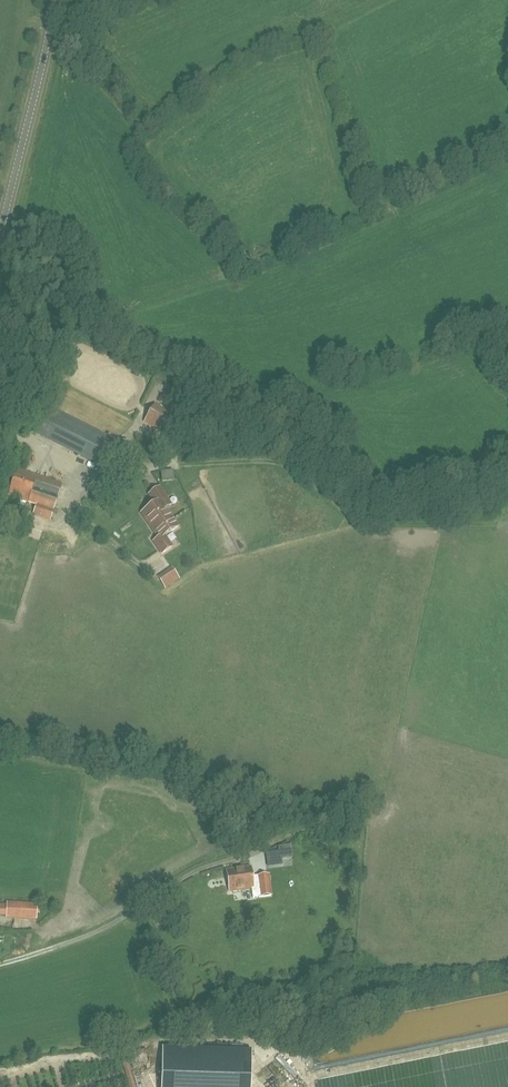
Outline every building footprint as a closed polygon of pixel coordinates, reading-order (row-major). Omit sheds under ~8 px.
[(137,417),(143,421),(153,408),(147,404),(137,417)] [(155,405),(145,422),(166,435),(176,418),(155,405)] [(113,442),(92,431),(80,455),(80,456),(101,466),(113,442)] [(17,469),(8,495),(37,505),(33,515),(50,521),(62,485),(17,469)] [(159,488),(150,495),(156,504),(142,513),(159,539),(154,542),(162,554),(172,547),(164,536),(178,527),(166,508),(171,505),(159,488)] [(160,580),(165,588),(180,578),(175,570),(160,580)] [(280,859),(289,857),(288,847),(279,848),(280,859)] [(229,892),(253,889),(251,867),(226,870),(229,892)] [(259,876),(262,897),(272,896),(269,875),(259,876)] [(161,1086),(251,1086),(252,1051),(163,1048),(161,1086)]
